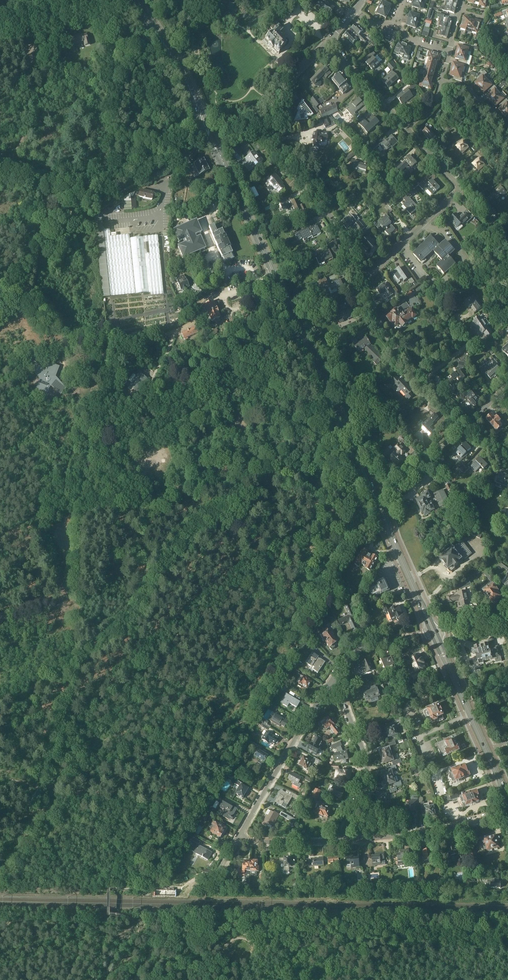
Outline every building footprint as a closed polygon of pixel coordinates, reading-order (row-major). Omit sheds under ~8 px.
[(334,8),(329,5),(330,4),(325,0),(324,0),(318,8),(325,13),(326,12),(327,12),(330,14),(334,8)] [(378,7),(380,8),(389,12),(391,9),(389,8),(391,6),(390,6),(387,4),(381,1),(378,7)] [(425,4),(413,1),(412,4),(414,5),(413,7),(421,9),(422,9),(424,8),(425,4)] [(388,16),(389,12),(380,8),(377,13),(385,17),(386,15),(388,16)] [(505,20),(507,19),(507,9),(502,12),(494,15),(495,18),(503,14),(505,20)] [(409,16),(408,20),(420,23),(420,22),(421,19),(420,17),(419,17),(419,16),(411,14),(410,17),(409,16)] [(441,22),(451,26),(452,21),(450,20),(450,19),(451,19),(444,17),(444,18),(442,18),(441,22)] [(466,32),(466,31),(470,19),(464,17),(460,31),(466,32)] [(466,31),(472,33),(475,20),(475,22),(469,20),(470,19),(466,31)] [(420,23),(408,20),(407,23),(408,23),(408,26),(416,28),(418,23),(420,23)] [(475,20),(472,33),(472,31),(477,33),(475,40),(479,41),(482,30),(479,29),(481,22),(475,20)] [(280,36),(279,36),(278,35),(283,31),(279,27),(276,24),(271,28),(274,32),(272,34),(272,33),(266,39),(264,41),(268,45),(268,48),(270,49),(272,49),(273,50),(277,53),(277,54),(280,54),(280,51),(287,44),(286,44),(288,42),(284,38),(283,40),(282,39),(282,38),(282,37),(283,36),(282,35),(281,36),(280,36)] [(353,29),(359,35),(364,31),(357,24),(353,29)] [(361,37),(359,35),(353,29),(352,29),(350,30),(351,31),(350,32),(345,36),(353,44),(359,38),(362,41),(361,42),(364,45),(368,41),(368,40),(363,35),(361,37)] [(385,40),(389,41),(390,39),(394,40),(396,34),(392,33),(393,32),(389,31),(388,31),(385,30),(382,36),(386,38),(385,40)] [(367,37),(369,39),(372,42),(373,43),(376,40),(370,34),(367,37)] [(89,40),(88,40),(86,35),(79,36),(78,35),(73,36),(75,44),(83,42),(84,47),(91,45),(89,40)] [(395,47),(393,53),(399,55),(403,57),(404,54),(408,56),(411,48),(407,47),(407,46),(403,45),(399,44),(397,48),(395,47)] [(456,51),(456,52),(467,55),(468,52),(470,52),(472,47),(466,45),(465,48),(459,46),(458,49),(457,50),(456,51)] [(381,62),(376,56),(375,58),(373,57),(376,54),(373,52),(369,56),(371,59),(366,63),(373,70),(376,67),(379,64),(381,62)] [(429,58),(439,61),(441,55),(430,52),(429,58)] [(462,60),(461,63),(467,64),(467,65),(469,56),(467,55),(456,52),(456,53),(456,54),(456,55),(456,56),(456,58),(462,60)] [(439,61),(429,58),(430,58),(428,64),(436,66),(438,61),(439,61)] [(392,61),(387,66),(392,71),(397,66),(392,61)] [(451,69),(464,73),(465,72),(466,72),(466,69),(466,68),(466,67),(467,64),(461,63),(460,65),(454,64),(453,66),(453,67),(452,67),(451,68),(451,69)] [(436,66),(428,64),(427,70),(435,72),(436,66)] [(317,75),(311,81),(315,85),(317,86),(319,86),(321,85),(321,82),(319,80),(322,77),(325,80),(332,73),(329,71),(325,67),(321,71),(320,70),(317,74),(317,75)] [(462,82),(464,73),(451,69),(451,70),(451,71),(451,72),(451,73),(451,76),(457,77),(456,80),(462,82)] [(435,72),(427,70),(425,75),(433,78),(435,72)] [(478,89),(479,89),(487,81),(484,77),(487,74),(485,71),(478,77),(480,79),(476,84),(478,86),(478,87),(478,88),(478,89)] [(389,88),(390,87),(399,79),(393,72),(383,81),(389,88)] [(350,86),(352,84),(348,78),(345,80),(341,74),(333,81),(343,94),(351,88),(350,86)] [(433,78),(425,75),(423,81),(422,81),(433,84),(431,83),(433,78)] [(410,92),(417,86),(413,80),(408,84),(410,87),(397,97),(403,104),(413,96),(410,92)] [(487,81),(479,89),(479,90),(480,90),(481,91),(482,91),(484,93),(489,89),(491,91),(495,86),(489,80),(487,81)] [(433,84),(422,81),(420,86),(431,89),(433,84)] [(491,103),(499,95),(496,90),(497,89),(495,86),(491,91),(492,93),(488,97),(490,99),(490,100),(490,101),(490,102),(491,103)] [(501,102),(503,104),(507,100),(501,93),(499,95),(491,103),(492,103),(492,104),(493,104),(494,104),(496,106),(501,102)] [(316,107),(320,104),(318,101),(315,97),(310,100),(316,107)] [(362,101),(359,98),(351,106),(350,105),(346,109),(354,117),(357,115),(355,113),(364,105),(364,106),(367,103),(364,100),(362,101)] [(302,100),(298,110),(299,111),(294,122),(295,120),(301,119),(303,118),(303,120),(308,120),(308,116),(311,116),(313,115),(302,101),(302,100)] [(503,116),(507,111),(507,101),(507,100),(503,104),(504,106),(500,110),(502,112),(502,113),(502,114),(502,115),(503,116)] [(323,119),(338,112),(336,109),(337,109),(335,104),(332,105),(329,106),(319,111),(323,119)] [(329,117),(322,121),(325,128),(335,124),(334,121),(333,121),(329,117)] [(368,133),(380,123),(374,117),(367,123),(363,118),(358,123),(368,133)] [(431,141),(436,136),(428,127),(423,132),(431,141)] [(305,132),(297,138),(300,141),(300,142),(302,144),(305,148),(308,146),(310,149),(318,143),(313,136),(310,138),(305,132)] [(392,148),(398,142),(392,136),(387,142),(385,139),(379,145),(380,147),(378,149),(381,152),(383,150),(385,152),(388,149),(388,150),(391,147),(392,148)] [(447,148),(439,139),(434,144),(432,146),(434,148),(436,146),(442,153),(447,148)] [(463,153),(469,148),(463,141),(457,147),(463,153)] [(376,142),(366,152),(368,155),(379,145),(376,142)] [(319,150),(311,156),(319,166),(325,162),(327,165),(332,161),(329,159),(327,161),(322,154),(325,152),(322,149),(319,151),(319,150)] [(353,151),(343,159),(346,162),(355,155),(353,151)] [(249,163),(244,166),(249,172),(253,168),(263,161),(260,157),(259,158),(254,152),(246,159),(249,163)] [(409,165),(412,168),(413,167),(415,169),(418,166),(416,164),(417,163),(416,162),(418,161),(415,159),(414,160),(410,156),(405,160),(406,161),(399,168),(397,170),(400,173),(402,171),(409,165)] [(364,158),(362,164),(360,163),(352,161),(351,166),(350,165),(348,171),(354,173),(355,169),(358,170),(358,168),(366,171),(368,166),(370,167),(373,160),(364,158)] [(479,171),(485,166),(479,159),(473,164),(479,171)] [(199,175),(209,170),(204,160),(194,165),(192,166),(197,176),(199,175)] [(398,176),(391,169),(386,173),(393,180),(398,176)] [(283,190),(285,188),(279,181),(280,180),(275,174),(268,181),(276,190),(276,189),(279,193),(281,191),(282,191),(283,190)] [(440,188),(433,180),(430,182),(428,179),(423,183),(422,182),(420,184),(419,185),(423,190),(423,189),(425,187),(433,195),(440,188)] [(497,201),(506,193),(501,187),(491,195),(492,196),(489,200),(494,206),(498,202),(497,201)] [(410,189),(402,197),(407,202),(404,205),(408,210),(408,211),(411,215),(417,210),(416,209),(418,207),(410,199),(415,194),(410,189)] [(152,200),(154,193),(140,190),(139,197),(152,200)] [(346,198),(347,199),(344,201),(346,203),(349,201),(355,196),(353,193),(346,198)] [(301,214),(305,212),(302,205),(298,206),(296,201),(294,202),(293,200),(288,203),(289,205),(287,206),(289,210),(293,208),(295,213),(300,211),(301,214)] [(388,205),(388,204),(384,208),(389,213),(393,210),(390,207),(388,205)] [(341,222),(345,226),(351,221),(357,216),(358,215),(357,213),(357,212),(357,211),(356,212),(353,209),(349,213),(350,215),(341,222)] [(460,217),(457,214),(456,215),(454,215),(453,215),(452,216),(452,217),(452,218),(451,220),(458,228),(461,225),(462,226),(470,219),(465,214),(461,217),(460,217)] [(387,215),(376,225),(378,229),(382,226),(385,229),(386,229),(387,230),(385,231),(389,235),(396,229),(392,225),(391,226),(390,225),(392,223),(388,219),(389,218),(387,215)] [(351,221),(345,226),(348,230),(352,226),(353,228),(353,229),(355,231),(358,234),(363,230),(357,223),(360,220),(359,219),(357,216),(351,221)] [(180,228),(174,231),(179,242),(183,240),(185,244),(178,247),(183,258),(189,256),(188,255),(199,251),(205,249),(200,237),(196,239),(194,236),(201,233),(196,221),(190,223),(191,224),(180,229),(180,228)] [(225,262),(234,258),(232,253),(233,253),(230,247),(225,235),(225,236),(222,230),(217,232),(214,225),(209,227),(212,234),(216,244),(218,248),(222,258),(223,257),(225,262)] [(309,229),(308,228),(300,232),(297,233),(297,234),(295,235),(298,240),(302,238),(303,240),(305,243),(308,241),(307,238),(312,235),(313,237),(321,233),(317,225),(309,229)] [(369,228),(363,233),(368,238),(373,233),(369,228)] [(158,236),(143,237),(129,239),(129,235),(110,237),(109,230),(103,230),(104,235),(97,236),(103,297),(150,293),(151,296),(163,295),(158,236)] [(369,237),(362,245),(370,254),(378,246),(376,245),(373,241),(369,237)] [(431,237),(428,240),(426,237),(423,240),(426,242),(426,243),(414,254),(421,262),(423,264),(427,260),(425,258),(434,251),(444,261),(438,267),(445,274),(456,264),(449,257),(455,251),(447,242),(441,247),(431,237)] [(324,261),(333,257),(329,249),(320,253),(321,256),(317,258),(319,264),(325,262),(324,261)] [(470,259),(466,261),(467,263),(470,267),(470,268),(474,265),(470,259)] [(404,282),(408,279),(400,268),(392,274),(399,283),(401,282),(402,283),(404,281),(404,282)] [(180,277),(181,278),(177,280),(178,282),(181,290),(183,290),(183,291),(187,290),(186,288),(189,287),(185,279),(184,275),(180,277)] [(344,286),(341,279),(341,280),(335,282),(334,280),(334,281),(329,283),(328,283),(330,288),(328,289),(331,294),(339,291),(338,288),(344,286)] [(389,298),(394,294),(390,288),(389,289),(385,283),(377,289),(382,296),(385,293),(389,298)] [(416,298),(414,295),(416,293),(414,290),(407,295),(410,298),(411,305),(410,306),(407,303),(399,308),(398,308),(397,309),(397,310),(393,314),(389,317),(388,318),(388,319),(390,322),(392,323),(392,324),(394,327),(395,327),(396,326),(397,326),(398,328),(401,328),(403,327),(408,324),(407,322),(412,318),(414,319),(417,316),(412,309),(414,307),(414,304),(420,303),(419,297),(417,297),(416,298)] [(474,314),(486,305),(483,307),(478,301),(478,302),(474,296),(478,293),(477,293),(463,303),(463,304),(465,303),(469,309),(467,309),(468,310),(471,307),(475,313),(474,313),(474,314)] [(215,307),(213,301),(205,305),(207,311),(209,315),(212,321),(220,317),(217,312),(218,312),(216,307),(215,307)] [(340,323),(358,315),(355,308),(346,311),(345,310),(340,312),(341,315),(338,317),(340,323)] [(483,320),(481,316),(473,322),(482,334),(484,332),(488,337),(493,333),(490,328),(489,329),(487,325),(488,324),(488,322),(486,319),(485,319),(483,320)] [(195,327),(181,333),(184,339),(185,340),(188,339),(188,338),(198,333),(195,327)] [(354,345),(359,352),(365,348),(367,350),(366,350),(376,359),(373,361),(377,365),(379,363),(380,363),(384,358),(380,354),(380,355),(370,345),(371,345),(371,343),(370,344),(369,343),(370,342),(367,337),(359,342),(356,338),(354,335),(347,339),(346,338),(344,340),(346,344),(351,340),(354,345)] [(495,352),(486,342),(483,344),(492,354),(495,352)] [(464,367),(468,364),(466,361),(465,359),(464,359),(456,364),(460,370),(451,376),(452,378),(448,381),(453,388),(456,385),(457,386),(459,387),(462,385),(460,381),(466,377),(461,371),(464,368),(464,367)] [(491,379),(501,371),(498,368),(500,366),(494,360),(490,363),(492,365),(490,367),(488,365),(484,369),(487,373),(486,374),(491,379)] [(34,361),(29,367),(40,379),(35,389),(48,394),(51,386),(61,395),(67,388),(56,376),(60,366),(48,362),(45,370),(34,361)] [(138,393),(148,379),(139,373),(129,387),(138,393)] [(411,394),(414,391),(403,379),(400,381),(396,376),(391,381),(395,386),(396,385),(398,387),(396,389),(396,391),(397,392),(399,392),(401,390),(406,395),(405,396),(409,400),(413,396),(411,394)] [(476,405),(476,404),(479,401),(475,396),(472,392),(466,397),(469,400),(468,401),(469,401),(466,404),(470,408),(473,406),(474,406),(475,406),(476,405)] [(436,422),(440,418),(435,414),(421,428),(429,437),(434,432),(429,428),(433,424),(433,423),(435,421),(436,422)] [(496,431),(502,426),(499,422),(501,421),(497,416),(495,418),(492,414),(486,419),(496,431)] [(410,437),(414,435),(409,428),(406,431),(410,437)] [(471,448),(468,445),(465,442),(459,449),(458,449),(458,448),(455,451),(455,452),(459,455),(458,455),(458,456),(457,457),(461,461),(466,456),(469,453),(468,452),(471,448)] [(404,460),(400,456),(402,455),(406,451),(399,445),(395,449),(398,451),(397,453),(396,452),(395,453),(394,451),(392,451),(389,455),(389,456),(391,458),(390,459),(398,466),(404,460)] [(486,463),(480,457),(470,467),(476,472),(481,466),(484,469),(486,467),(486,468),(489,466),(486,463)] [(464,465),(460,470),(464,474),(469,469),(464,465)] [(501,472),(499,477),(497,477),(496,477),(495,481),(495,482),(497,483),(496,486),(507,491),(507,475),(501,472)] [(449,491),(451,490),(449,484),(451,484),(448,477),(443,479),(449,491)] [(431,501),(432,503),(437,501),(440,507),(449,503),(443,490),(434,494),(436,498),(433,500),(431,501)] [(433,500),(431,497),(432,496),(430,493),(428,494),(428,493),(427,491),(426,492),(425,491),(424,492),(423,492),(423,493),(422,493),(423,495),(423,496),(420,497),(419,499),(417,500),(417,502),(417,503),(418,505),(419,505),(420,508),(420,509),(421,511),(422,511),(423,513),(424,513),(425,516),(430,514),(430,512),(433,510),(432,509),(433,508),(431,504),(432,503),(431,501),(433,500)] [(483,532),(475,528),(472,535),(480,538),(483,532)] [(463,561),(463,560),(469,556),(472,554),(462,541),(459,543),(440,558),(445,565),(445,566),(446,568),(447,568),(450,571),(451,571),(455,569),(455,567),(459,563),(459,564),(460,564),(461,564),(462,564),(462,563),(463,563),(463,562),(463,561)] [(368,552),(364,549),(355,564),(360,567),(361,564),(366,566),(365,567),(366,568),(371,571),(378,558),(374,556),(374,555),(374,554),(373,553),(370,551),(369,551),(368,551),(368,552)] [(500,565),(507,571),(507,570),(507,566),(502,562),(500,565)] [(381,594),(390,590),(385,578),(378,581),(378,580),(376,579),(375,581),(377,584),(369,588),(373,597),(381,594)] [(469,579),(463,582),(463,584),(465,588),(472,586),(469,579)] [(495,604),(498,601),(498,600),(497,600),(501,597),(497,592),(498,591),(491,582),(486,586),(488,588),(484,591),(485,593),(485,594),(486,595),(487,595),(494,603),(495,604)] [(361,590),(356,599),(359,601),(364,592),(361,590)] [(468,608),(468,605),(469,605),(467,595),(468,595),(467,591),(458,592),(459,595),(451,596),(451,595),(447,596),(448,603),(452,602),(452,601),(460,599),(461,606),(462,606),(463,609),(468,608)] [(402,621),(403,619),(403,617),(402,617),(404,616),(399,605),(390,609),(387,604),(385,604),(383,599),(379,601),(381,606),(383,609),(385,608),(386,611),(387,615),(389,614),(392,621),(397,619),(397,620),(398,621),(400,622),(402,621)] [(349,615),(339,620),(341,625),(345,623),(344,623),(349,621),(354,631),(359,628),(356,622),(358,621),(357,618),(358,617),(355,612),(354,613),(350,604),(345,607),(349,615)] [(326,627),(324,628),(323,626),(321,628),(322,630),(324,632),(320,635),(322,638),(322,639),(323,641),(325,641),(331,649),(332,649),(335,647),(335,646),(333,644),(337,641),(326,627)] [(496,662),(502,661),(501,656),(498,646),(489,648),(488,644),(483,645),(483,646),(480,647),(480,646),(475,648),(472,648),(472,650),(473,654),(474,654),(476,654),(478,660),(479,664),(484,663),(484,661),(492,659),(495,658),(496,662)] [(318,673),(325,662),(318,657),(319,657),(312,652),(305,663),(311,667),(312,666),(314,667),(313,669),(318,673)] [(410,659),(413,666),(424,661),(422,658),(421,658),(419,654),(410,658),(409,658),(410,659)] [(400,662),(395,665),(393,661),(392,661),(390,655),(381,659),(385,669),(389,667),(391,671),(396,668),(398,672),(403,670),(400,662)] [(367,672),(374,669),(370,660),(363,663),(364,666),(358,668),(361,674),(367,671),(367,672)] [(416,673),(419,671),(426,669),(424,664),(425,663),(424,661),(413,666),(416,673)] [(291,665),(289,669),(298,674),(300,671),(291,665)] [(420,672),(419,671),(416,673),(416,674),(412,676),(414,680),(423,677),(421,672),(420,672)] [(309,686),(311,681),(309,680),(306,678),(301,675),(299,678),(301,680),(299,683),(299,684),(298,685),(301,687),(302,685),(302,686),(302,685),(307,688),(308,688),(308,687),(309,686)] [(371,699),(380,696),(377,685),(370,688),(371,691),(364,694),(363,695),(364,698),(365,697),(367,704),(372,702),(371,699)] [(297,707),(300,702),(286,693),(280,703),(287,707),(290,703),(297,707)] [(269,703),(267,706),(276,711),(278,708),(269,703)] [(439,704),(427,709),(424,710),(424,713),(428,722),(430,723),(432,722),(433,722),(438,720),(438,721),(439,721),(444,719),(444,718),(443,716),(444,715),(442,711),(441,708),(439,704)] [(288,720),(280,715),(280,714),(277,712),(276,713),(275,712),(270,720),(279,725),(280,724),(284,726),(288,720)] [(337,727),(335,725),(329,716),(321,722),(327,729),(330,727),(337,735),(341,732),(337,727)] [(393,724),(383,727),(384,731),(385,730),(386,733),(388,733),(389,736),(393,735),(393,736),(394,737),(395,737),(396,736),(396,735),(396,734),(397,734),(394,726),(393,724)] [(278,738),(276,737),(273,736),(273,735),(266,731),(264,735),(263,735),(262,735),(261,736),(261,737),(261,738),(262,738),(261,739),(268,743),(269,741),(274,744),(275,742),(276,743),(277,743),(278,742),(278,741),(278,740),(277,739),(278,738)] [(324,743),(326,740),(316,734),(316,735),(317,736),(312,744),(311,743),(308,749),(314,752),(313,753),(316,755),(317,753),(317,754),(321,747),(320,747),(322,742),(324,743)] [(454,738),(448,741),(445,742),(443,743),(438,745),(442,754),(443,754),(444,756),(445,757),(448,755),(448,756),(459,750),(462,749),(460,744),(459,742),(456,743),(454,738)] [(336,761),(348,759),(347,751),(343,751),(341,746),(342,745),(341,742),(331,746),(333,750),(336,748),(338,752),(335,753),(336,761)] [(264,762),(267,756),(266,755),(266,753),(263,751),(262,753),(259,751),(262,747),(257,745),(254,749),(257,751),(254,757),(259,760),(258,762),(262,764),(263,762),(264,762)] [(382,757),(393,753),(391,747),(380,750),(380,751),(379,752),(380,754),(381,754),(382,757)] [(393,753),(382,757),(383,760),(382,760),(382,762),(383,763),(384,762),(384,763),(395,760),(393,753)] [(312,761),(304,757),(300,764),(304,766),(303,768),(307,770),(308,768),(310,765),(312,766),(314,763),(318,765),(319,761),(320,761),(320,760),(315,758),(314,757),(312,761)] [(435,764),(431,761),(430,761),(430,760),(427,761),(428,762),(427,763),(426,768),(427,769),(426,770),(429,772),(430,771),(435,769),(435,764)] [(384,779),(395,776),(393,769),(397,768),(396,765),(389,767),(390,770),(382,773),(382,774),(381,775),(382,776),(383,777),(384,779)] [(468,777),(471,776),(469,772),(468,772),(465,765),(449,771),(450,774),(451,776),(450,777),(451,779),(452,780),(453,782),(456,781),(456,782),(462,780),(463,780),(462,779),(468,777)] [(350,779),(351,771),(346,771),(341,770),(341,771),(339,771),(339,773),(336,773),(336,777),(338,778),(338,779),(345,780),(349,780),(350,780),(350,779)] [(299,782),(302,777),(292,772),(289,778),(295,782),(293,785),(300,788),(302,784),(299,782)] [(395,776),(384,779),(385,782),(384,782),(384,783),(384,785),(385,785),(386,785),(386,786),(394,783),(395,786),(402,784),(401,781),(397,782),(395,776)] [(236,781),(234,784),(233,787),(238,789),(235,793),(239,795),(239,796),(242,798),(243,797),(246,792),(249,788),(236,781)] [(341,799),(345,791),(339,788),(334,786),(332,785),(331,786),(330,787),(331,789),(332,789),(330,794),(341,799)] [(294,798),(303,803),(304,800),(287,790),(285,793),(281,791),(277,796),(278,797),(276,801),(282,805),(284,801),(288,803),(292,797),(294,798)] [(479,802),(483,801),(480,795),(479,796),(477,791),(463,796),(463,795),(462,795),(463,796),(460,797),(462,803),(463,803),(464,807),(466,807),(467,807),(479,802)] [(457,792),(449,794),(451,800),(459,798),(457,792)] [(387,799),(390,799),(390,794),(378,795),(378,804),(387,803),(387,799)] [(419,799),(418,799),(418,797),(413,797),(412,798),(412,800),(412,803),(407,803),(407,812),(416,812),(416,806),(419,806),(419,799)] [(328,817),(331,806),(321,803),(321,802),(318,801),(315,813),(319,814),(320,816),(322,817),(323,815),(328,817)] [(234,811),(236,808),(232,806),(230,805),(229,805),(223,802),(219,807),(224,809),(225,808),(227,809),(223,816),(229,819),(230,817),(232,818),(235,812),(234,811)] [(423,802),(421,803),(422,809),(426,809),(426,812),(425,812),(426,815),(427,815),(427,816),(436,814),(434,806),(430,807),(429,803),(425,804),(424,802),(423,802)] [(275,813),(271,811),(269,809),(266,813),(269,815),(268,817),(266,816),(262,824),(267,826),(268,824),(273,826),(280,814),(275,812),(275,813)] [(287,814),(285,818),(294,823),(296,819),(287,814)] [(212,824),(210,827),(212,829),(211,832),(215,835),(214,837),(218,839),(219,837),(220,837),(221,836),(222,834),(222,833),(225,828),(222,826),(223,825),(219,823),(219,824),(216,823),(213,822),(212,824)] [(501,841),(499,835),(481,840),(484,850),(487,849),(488,851),(500,848),(500,847),(501,846),(500,841),(501,841)] [(192,837),(190,841),(193,842),(190,847),(195,850),(196,849),(198,850),(196,853),(208,860),(212,853),(199,846),(196,844),(198,840),(192,837)] [(448,844),(445,844),(446,848),(447,853),(450,852),(451,855),(457,854),(459,860),(460,859),(465,858),(463,849),(458,850),(458,848),(456,842),(448,844)] [(433,859),(436,859),(435,852),(434,852),(434,849),(423,850),(425,861),(433,859)] [(469,858),(476,857),(474,849),(467,851),(469,858)] [(406,859),(410,858),(409,850),(401,851),(401,854),(397,854),(398,862),(402,862),(403,863),(407,863),(406,859)] [(381,861),(385,861),(384,852),(376,853),(376,856),(372,856),(373,865),(381,864),(381,861)] [(347,856),(347,864),(348,868),(352,868),(351,866),(360,866),(359,857),(355,858),(355,855),(347,856)] [(284,858),(280,859),(280,863),(285,863),(285,867),(285,871),(290,871),(289,867),(292,867),(295,867),(295,861),(292,861),(291,857),(284,858)] [(329,862),(339,861),(338,857),(331,858),(331,857),(328,857),(329,858),(324,858),(307,860),(308,867),(325,865),(324,862),(329,862)] [(251,875),(256,876),(257,871),(259,872),(260,866),(258,866),(258,865),(258,861),(251,860),(251,862),(252,862),(251,871),(251,875)] [(251,871),(252,862),(251,862),(245,862),(245,864),(243,864),(243,870),(240,870),(239,875),(245,875),(245,874),(251,875),(251,871)] [(177,892),(177,891),(176,890),(174,890),(174,888),(160,887),(160,889),(159,889),(159,890),(154,890),(154,896),(176,897),(176,892),(177,892)]
